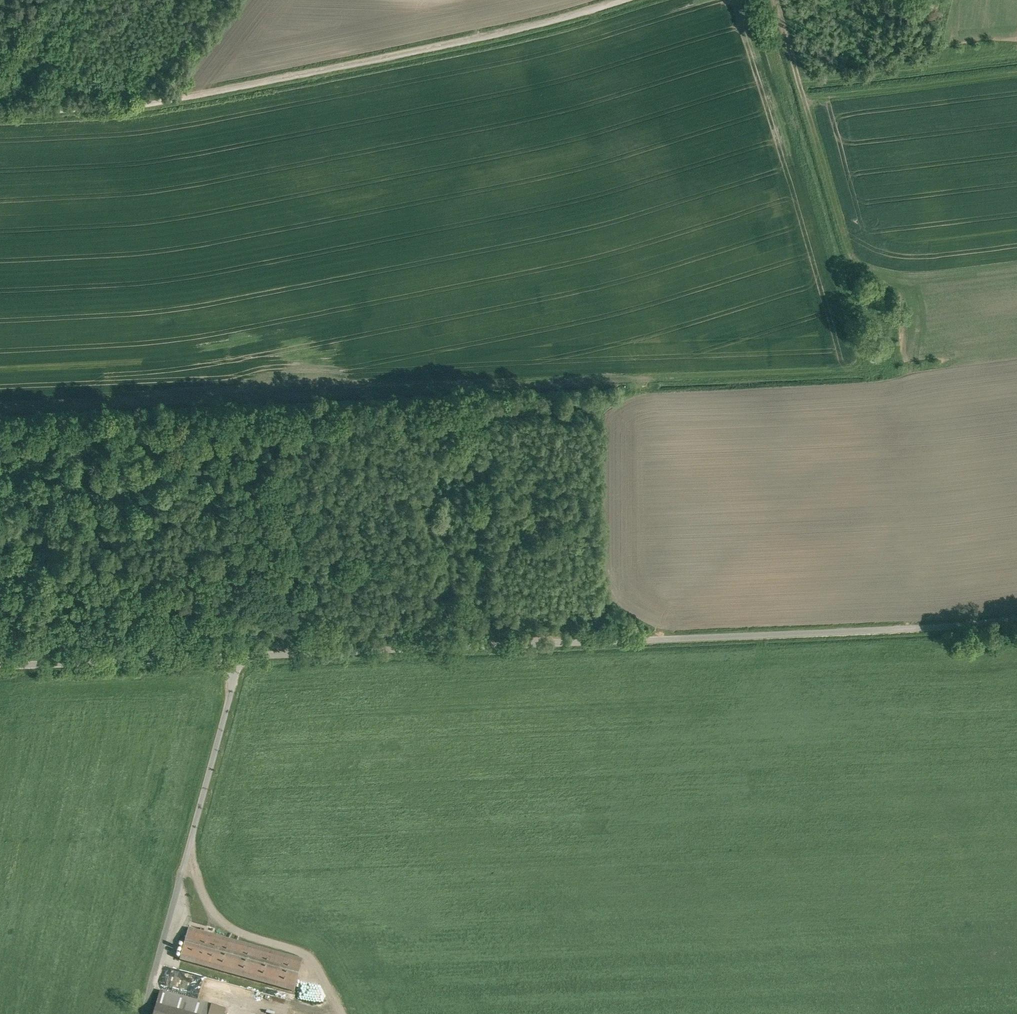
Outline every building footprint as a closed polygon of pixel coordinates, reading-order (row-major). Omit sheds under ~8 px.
[(191,931),(182,962),(297,994),(306,962),(191,931)] [(156,1013),(226,1013),(227,1013),(161,995),(156,1013)]
